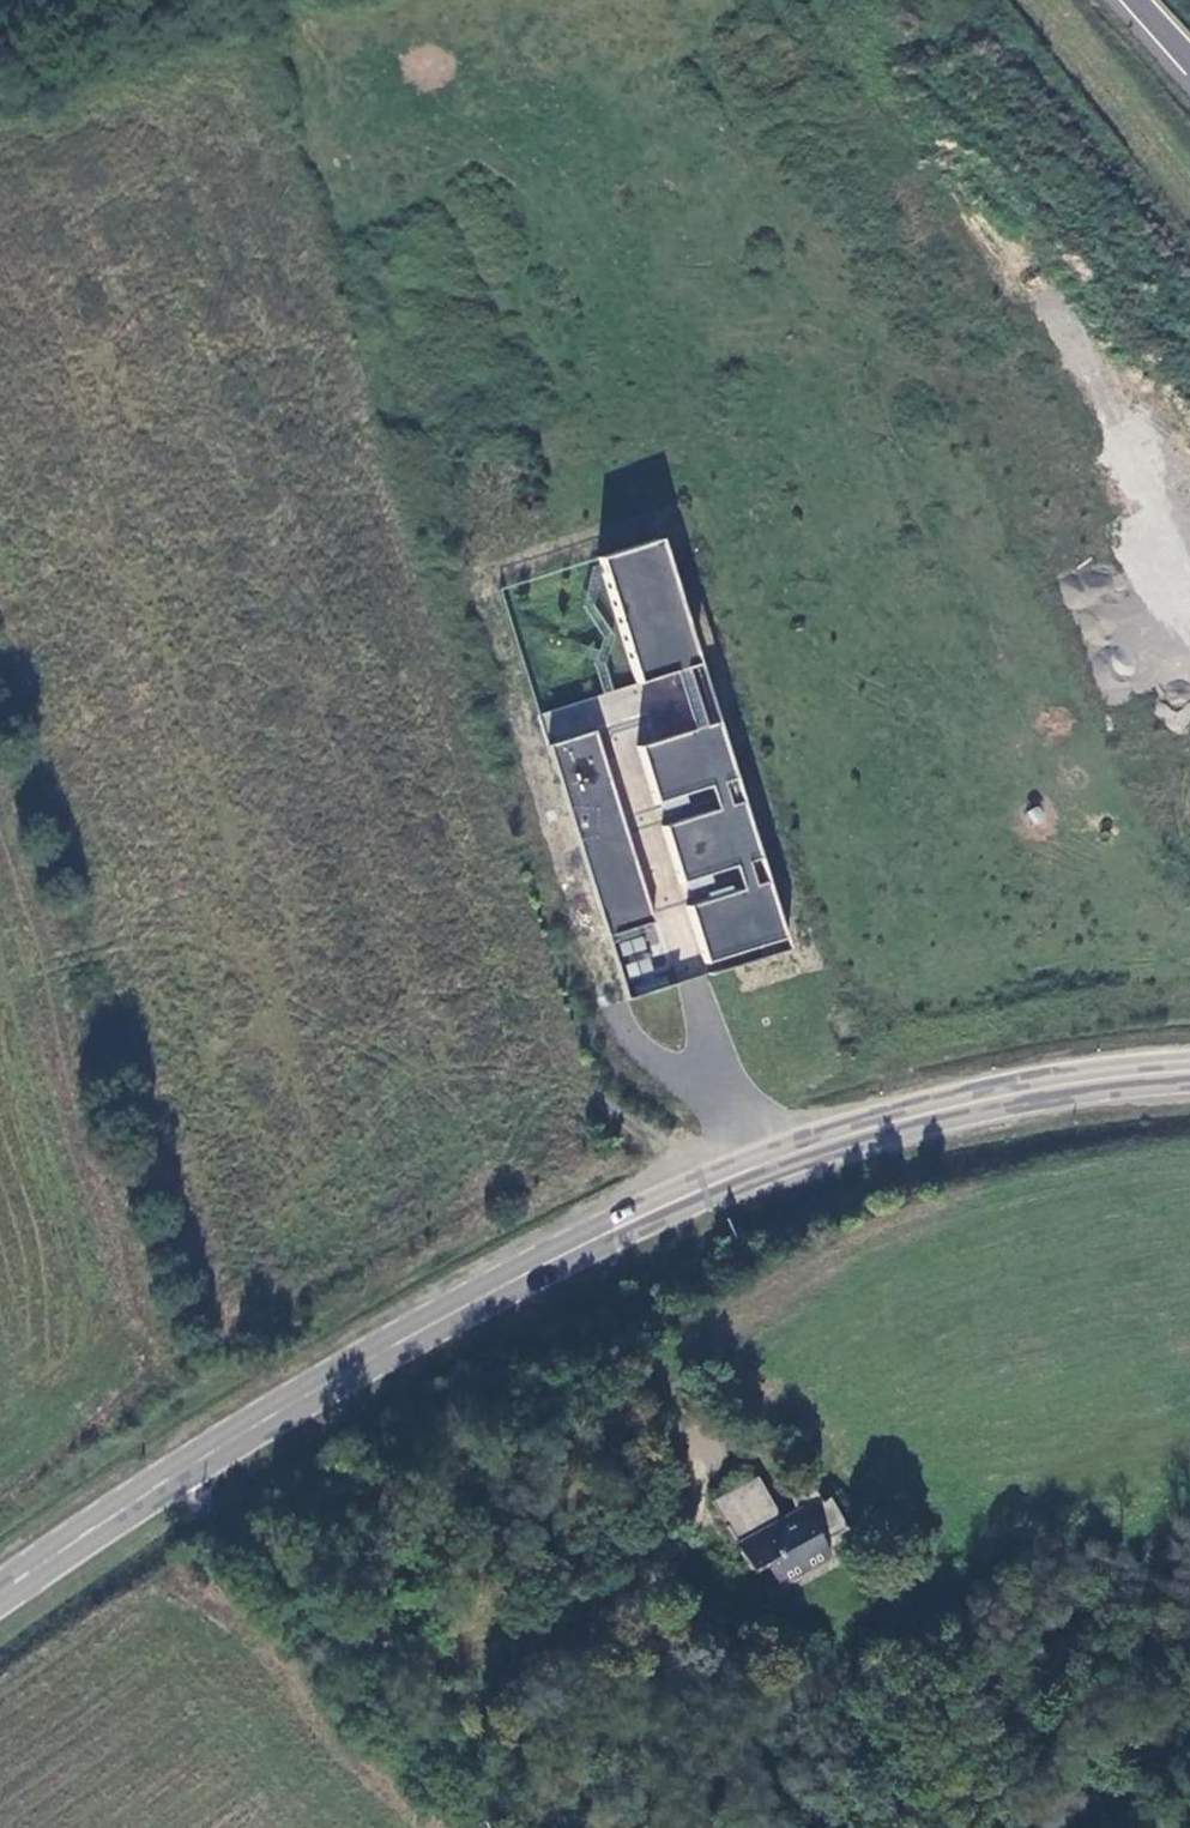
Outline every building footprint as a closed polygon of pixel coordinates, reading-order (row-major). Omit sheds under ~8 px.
[(600,558),(637,682),(703,663),(666,539),(600,558)] [(687,907),(704,964),(786,939),(768,882),(760,885),(753,860),(761,857),(744,802),(736,805),(728,780),(737,777),(720,722),(637,748),(654,803),(716,784),(723,808),(662,827),(680,884),(738,866),(745,889),(687,907)] [(596,733),(549,745),(607,937),(653,923),(596,733)] [(715,1501),(753,1569),(763,1564),(777,1588),(833,1558),(823,1541),(846,1529),(829,1497),(821,1502),(813,1487),(791,1499),(797,1509),(779,1519),(757,1478),(715,1501)]
